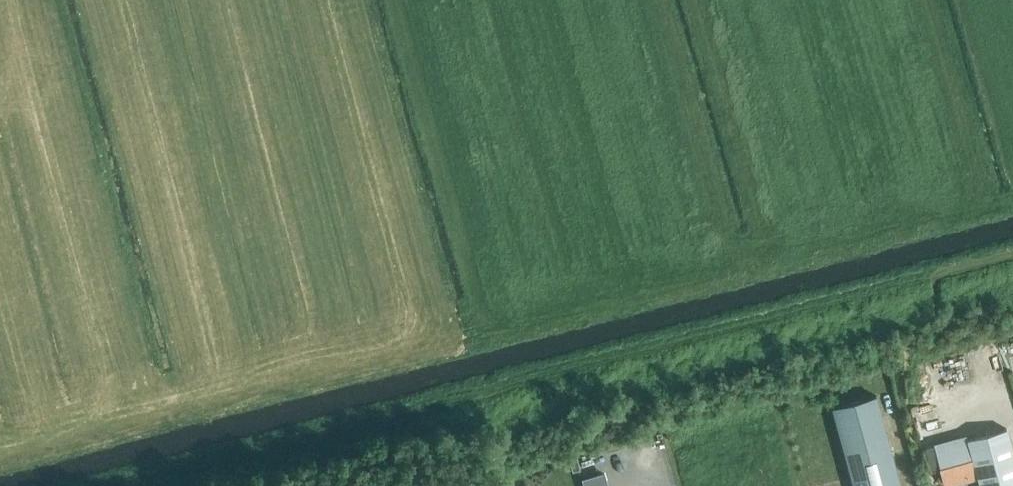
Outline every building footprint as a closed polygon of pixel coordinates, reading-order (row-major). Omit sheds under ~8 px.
[(875,396),(832,408),(853,485),(900,485),(875,396)] [(982,485),(1012,485),(1012,449),(1008,428),(970,438),(982,485)]
